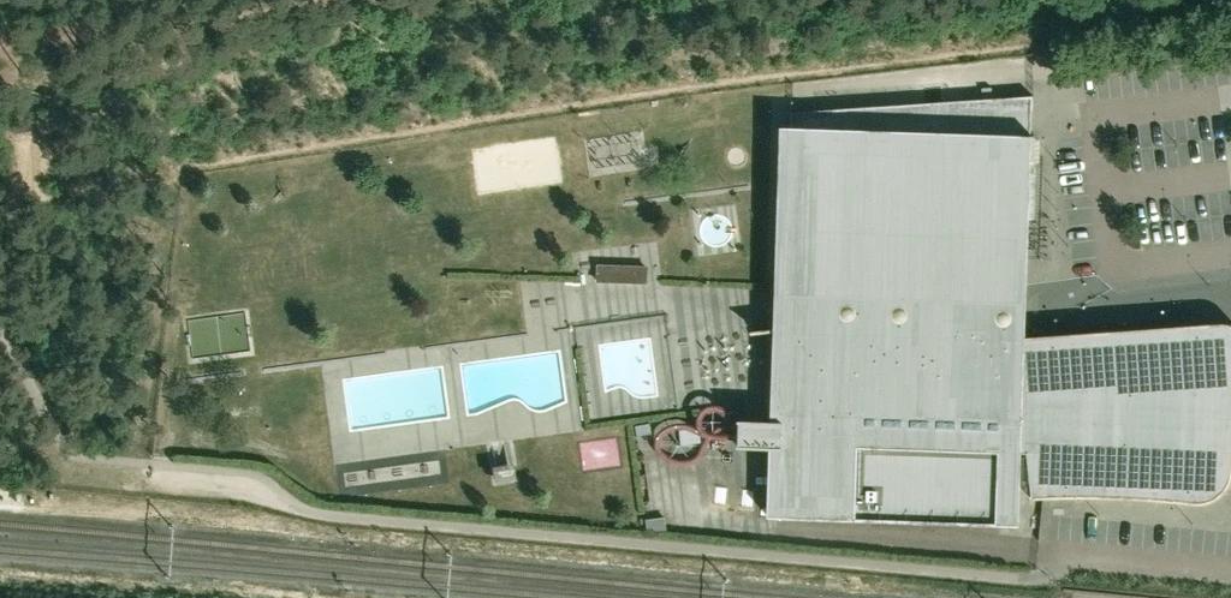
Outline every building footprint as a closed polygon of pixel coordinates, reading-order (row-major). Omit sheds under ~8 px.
[(773,449),(770,518),(1021,527),(1021,524),(1013,524),(1015,453),(1029,453),(1032,496),(1032,499),(1065,498),(1090,498),(1117,498),(1144,500),(1169,502),(1194,504),(1199,504),(1205,504),(1214,501),(1218,499),(1224,494),(1229,487),(1230,483),(1230,325),(1227,324),(1221,324),(1032,337),(1019,338),(1026,139),(1034,139),(1034,136),(1032,136),(1033,99),(1034,99),(1034,95),(790,114),(774,424),(742,422),(742,429),(741,440),(741,447),(773,449)] [(257,380),(255,346),(210,349),(212,383),(257,380)] [(721,438),(719,428),(710,430),(714,452),(738,447),(736,435),(721,438)]
